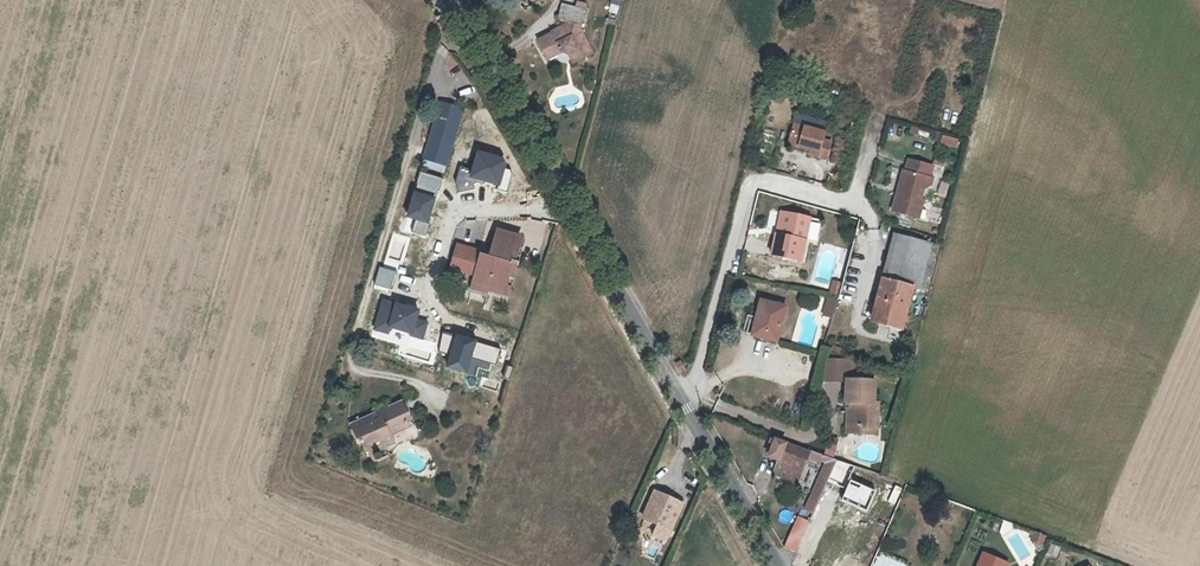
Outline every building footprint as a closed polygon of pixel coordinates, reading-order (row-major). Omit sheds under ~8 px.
[(553,26),(554,29),(556,32),(550,35),(549,32),(539,36),(547,51),(560,45),(562,49),(571,51),(574,58),(593,49),(579,21),(583,22),(586,8),(561,2),(558,16),(569,19),(553,26)] [(549,55),(562,49),(560,45),(547,51),(549,55)] [(441,107),(424,164),(447,171),(463,114),(441,107)] [(818,151),(817,155),(825,157),(830,140),(823,138),(825,131),(794,123),(789,143),(810,148),(818,151)] [(941,134),(938,143),(955,149),(958,140),(941,134)] [(923,187),(927,185),(930,176),(932,165),(908,158),(905,169),(902,169),(898,184),(901,188),(900,192),(897,191),(892,210),(919,217),(923,199),(921,198),(923,187)] [(939,222),(941,209),(930,207),(928,220),(939,222)] [(782,235),(787,214),(782,212),(777,233),(782,235)] [(812,218),(787,214),(782,235),(777,233),(773,254),(803,260),(812,218)] [(477,223),(473,236),(482,238),(485,225),(477,223)] [(473,284),(490,289),(506,293),(516,260),(514,260),(521,234),(499,228),(492,250),(491,254),(463,246),(460,253),(456,252),(452,266),(476,273),(473,284)] [(932,259),(935,244),(896,233),(892,249),(932,259)] [(527,236),(521,234),(514,260),(516,260),(520,262),(527,236)] [(459,241),(456,252),(460,253),(463,246),(491,254),(492,250),(459,241)] [(883,279),(911,287),(924,290),(932,259),(892,249),(883,279)] [(520,262),(516,260),(506,293),(511,295),(520,262)] [(902,324),(911,287),(883,279),(872,319),(889,323),(890,321),(902,324)] [(843,284),(833,282),(830,296),(839,298),(843,284)] [(488,296),(490,289),(473,284),(470,291),(488,296)] [(831,297),(829,304),(837,306),(839,299),(831,297)] [(763,301),(758,320),(760,321),(757,335),(778,341),(787,307),(763,301)] [(834,318),(837,306),(829,304),(825,316),(834,318)] [(760,321),(758,320),(751,319),(747,333),(757,335),(760,321)] [(827,382),(847,383),(847,382),(849,382),(849,373),(849,364),(849,363),(828,362),(827,382)] [(847,435),(862,436),(862,430),(874,430),(875,418),(880,419),(880,406),(874,405),(875,383),(872,383),(852,382),(849,382),(847,382),(847,383),(846,403),(853,404),(852,410),(849,410),(847,435)] [(372,457),(386,451),(395,446),(393,440),(412,431),(401,408),(355,430),(361,444),(366,442),(372,457)] [(862,430),(862,436),(879,437),(880,419),(875,418),(874,430),(862,430)] [(835,451),(839,440),(830,437),(827,448),(835,451)] [(840,460),(779,441),(775,455),(784,458),(778,475),(803,483),(811,458),(828,463),(821,480),(807,510),(816,514),(830,483),(840,460)] [(392,463),(386,451),(372,457),(378,469),(392,463)] [(662,523),(657,534),(669,540),(687,499),(661,487),(648,517),(662,523)] [(799,553),(805,539),(812,524),(801,518),(794,534),(788,548),(799,553)] [(1042,544),(1045,536),(1033,532),(1030,540),(1042,544)] [(1047,554),(1056,557),(1059,546),(1049,544),(1047,554)] [(986,549),(978,565),(1008,565),(1011,561),(986,549)]
